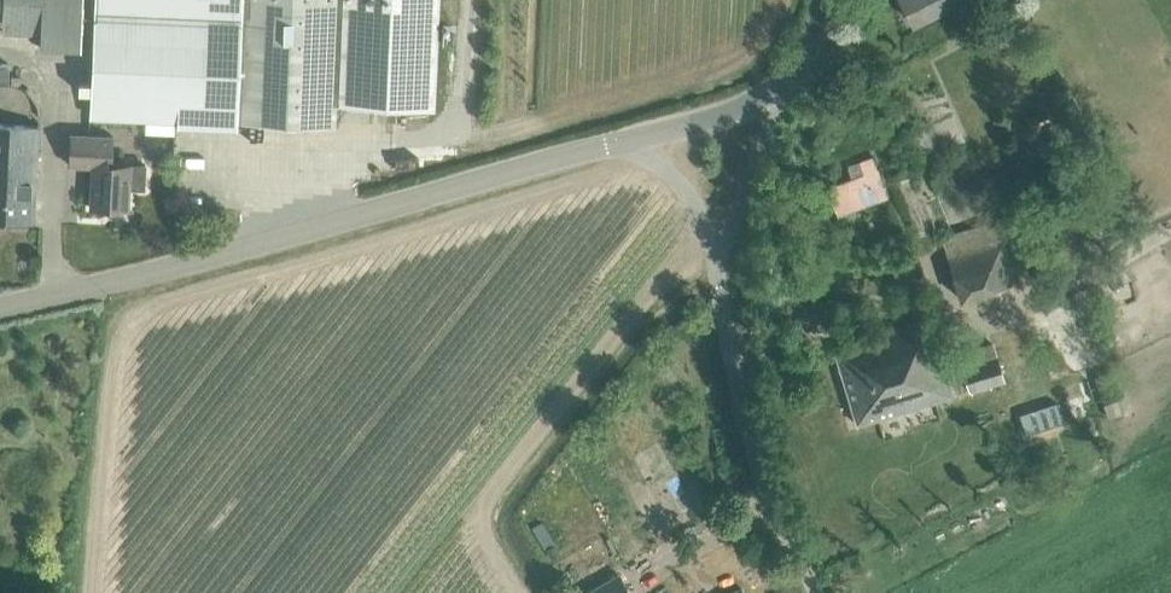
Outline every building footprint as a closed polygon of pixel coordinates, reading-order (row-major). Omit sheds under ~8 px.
[(40,48),(80,49),(82,0),(3,0),(2,33),(40,34),(40,48)] [(89,115),(145,117),(174,119),(178,119),(179,103),(238,106),(238,122),(335,126),(336,105),(405,108),(434,109),(438,1),(438,0),(94,0),(89,115)] [(912,22),(956,0),(955,0),(901,0),(912,22)] [(8,86),(8,64),(0,64),(0,86),(8,86)] [(34,223),(38,126),(10,125),(0,124),(0,221),(34,223)] [(112,136),(70,134),(68,165),(92,166),(90,208),(128,210),(129,189),(144,189),(145,164),(111,163),(112,136)] [(863,176),(828,188),(837,212),(884,196),(870,157),(858,161),(863,176)] [(1015,280),(996,220),(938,238),(941,247),(950,276),(959,301),(996,290),(1016,283),(1015,280)] [(923,320),(833,347),(857,425),(953,396),(942,357),(938,343),(931,343),(923,320)] [(957,353),(942,357),(953,396),(968,391),(968,392),(1002,381),(992,342),(957,353)] [(1018,415),(1024,434),(1061,423),(1055,404),(1018,415)] [(554,544),(545,550),(551,560),(560,554),(554,544)] [(618,575),(586,592),(628,592),(618,575)]
